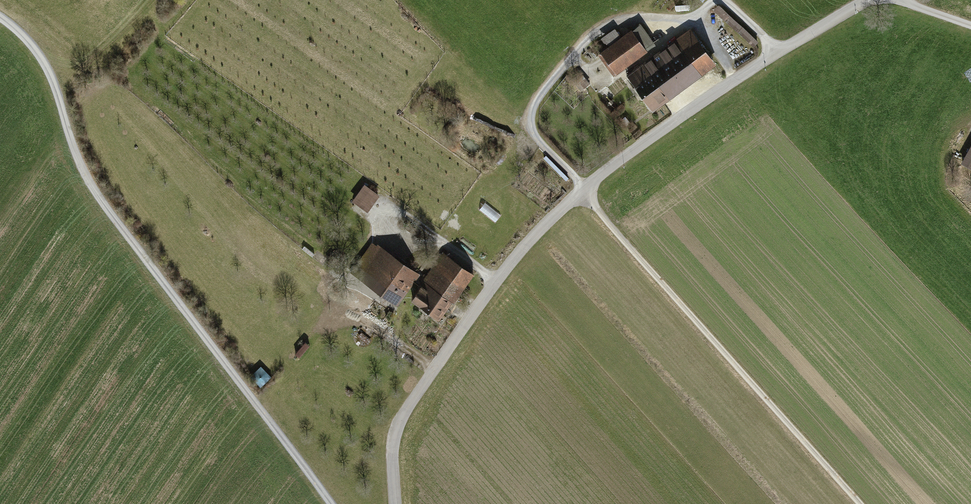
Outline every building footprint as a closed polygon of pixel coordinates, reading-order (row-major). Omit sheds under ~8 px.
[(690,30),(624,77),(650,113),(716,66),(690,30)] [(598,55),(614,76),(646,53),(631,31),(598,55)] [(378,196),(364,186),(352,203),(366,213),(378,196)] [(365,283),(397,306),(419,276),(386,253),(365,283)] [(422,285),(409,303),(429,318),(431,317),(437,322),(451,303),(452,304),(473,276),(442,253),(420,283),(422,285)]
